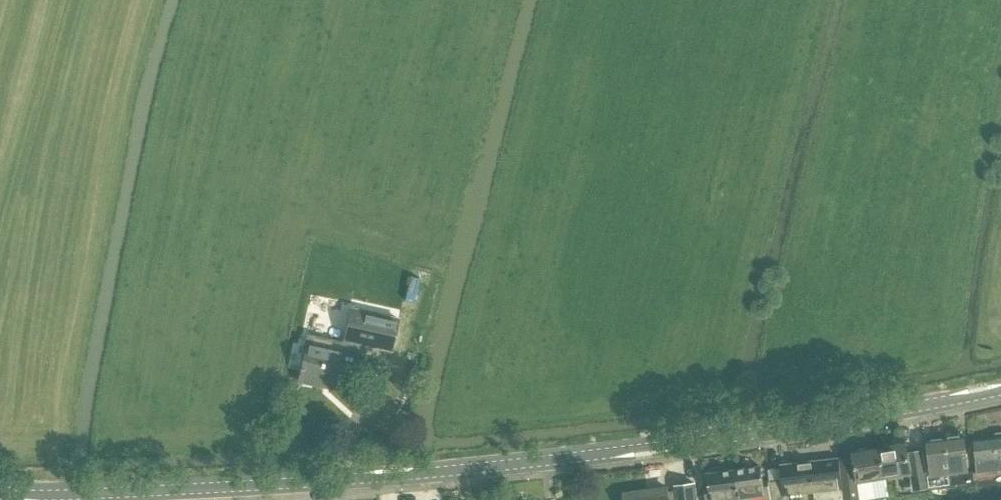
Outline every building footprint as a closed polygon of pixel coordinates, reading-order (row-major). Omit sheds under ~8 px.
[(351,308),(344,340),(391,350),(398,319),(351,308)] [(298,381),(319,385),(320,380),(351,386),(357,356),(354,355),(356,345),(308,335),(298,381)] [(993,434),(994,439),(974,441),(978,473),(1000,470),(1000,434),(993,434)] [(964,436),(947,438),(952,484),(974,481),(973,472),(968,472),(964,436)] [(931,464),(926,465),(929,487),(952,484),(947,438),(928,440),(931,464)] [(913,486),(908,487),(909,491),(929,489),(929,487),(926,465),(926,461),(911,463),(910,463),(906,444),(880,448),(886,477),(910,473),(913,486)] [(840,459),(845,499),(861,499),(889,495),(886,477),(880,448),(853,453),(854,457),(840,459)] [(769,482),(772,499),(785,499),(785,496),(814,492),(815,499),(834,498),(834,499),(845,499),(840,459),(839,459),(839,458),(780,465),(782,481),(769,482)] [(735,471),(739,499),(751,499),(750,498),(765,496),(765,499),(772,499),(769,482),(763,483),(761,467),(735,471)] [(735,471),(707,475),(709,488),(704,489),(706,499),(739,499),(735,471)] [(695,484),(675,487),(676,497),(668,498),(667,488),(625,494),(626,499),(697,499),(695,484)]
